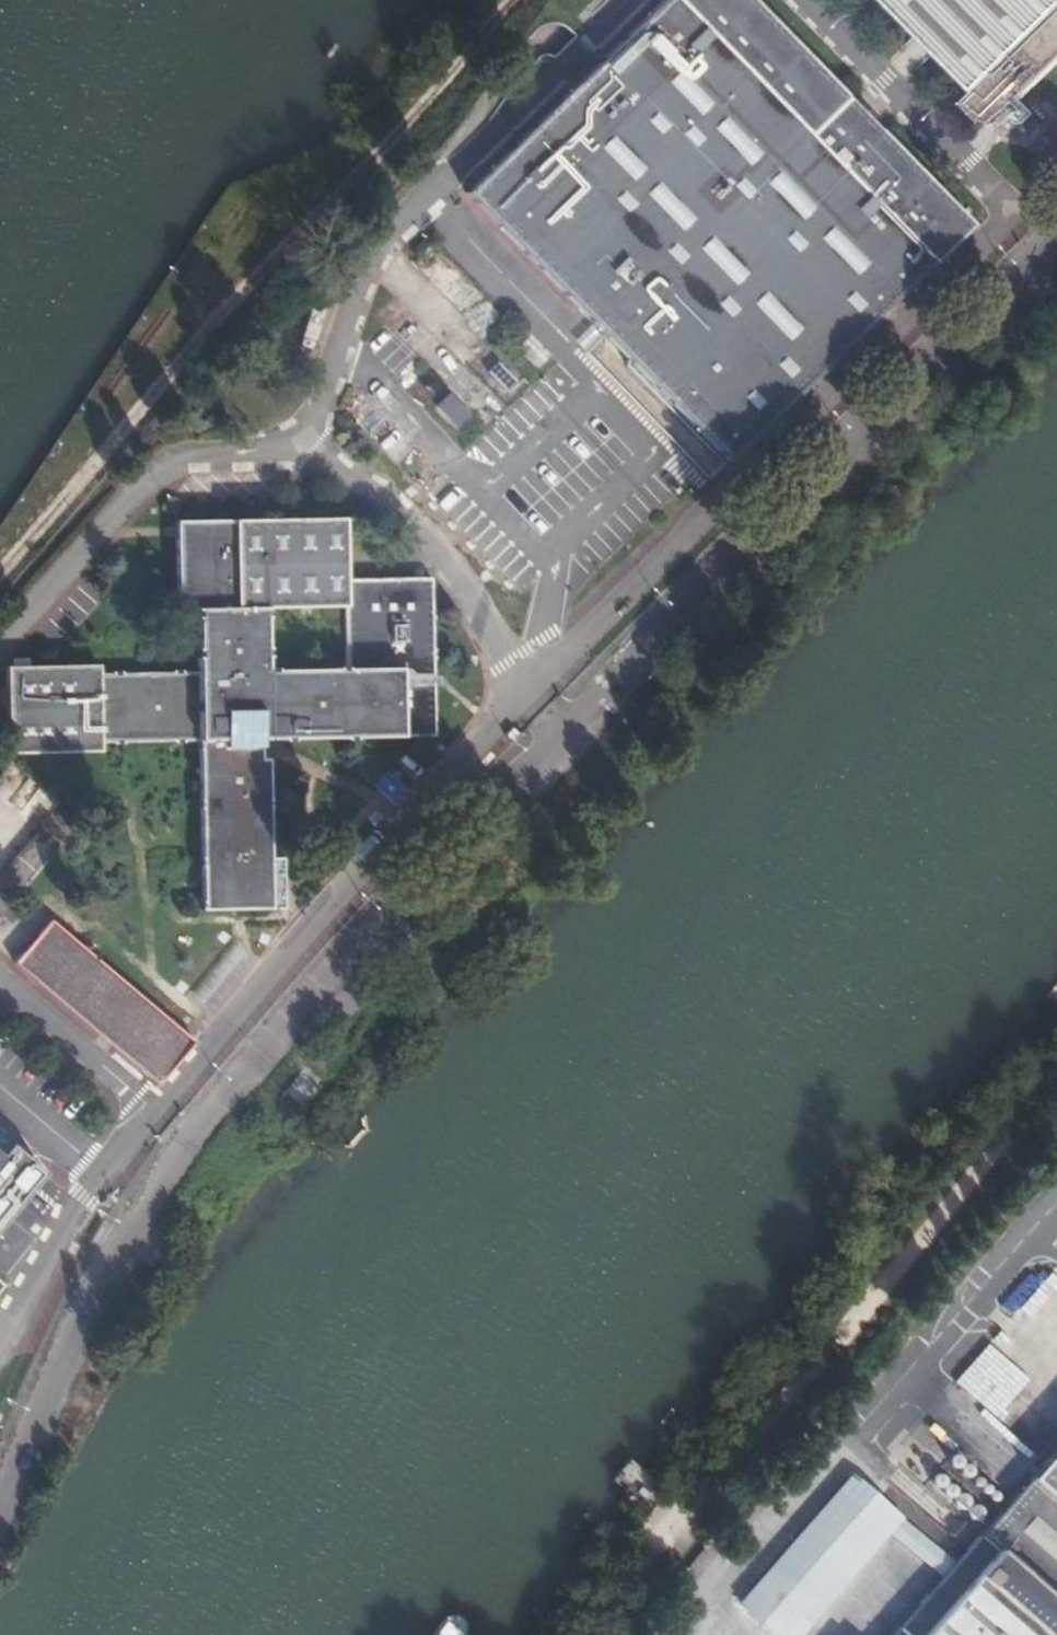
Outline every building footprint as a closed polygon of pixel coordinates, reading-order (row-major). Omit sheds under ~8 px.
[(747,0),(654,0),(456,192),(719,463),(965,224),(747,0)] [(970,87),(958,99),(988,130),(1056,63),(1056,0),(885,0),(970,87)] [(450,392),(434,406),(455,428),(471,414),(450,392)] [(95,745),(192,743),(196,911),(264,911),(257,741),(430,738),(426,580),(340,580),(339,520),(169,523),(168,611),(190,612),(189,674),(91,675),(91,667),(0,670),(0,756),(94,754),(95,745)] [(186,1047),(43,924),(8,964),(151,1087),(186,1047)] [(0,1144),(0,1221),(38,1176),(0,1144)] [(1014,1497),(1056,1535),(1056,1447),(1014,1497)] [(757,1634),(798,1634),(897,1521),(846,1477),(728,1612),(757,1634)] [(1014,1497),(999,1514),(892,1634),(1056,1634),(1056,1535),(1014,1497)]
